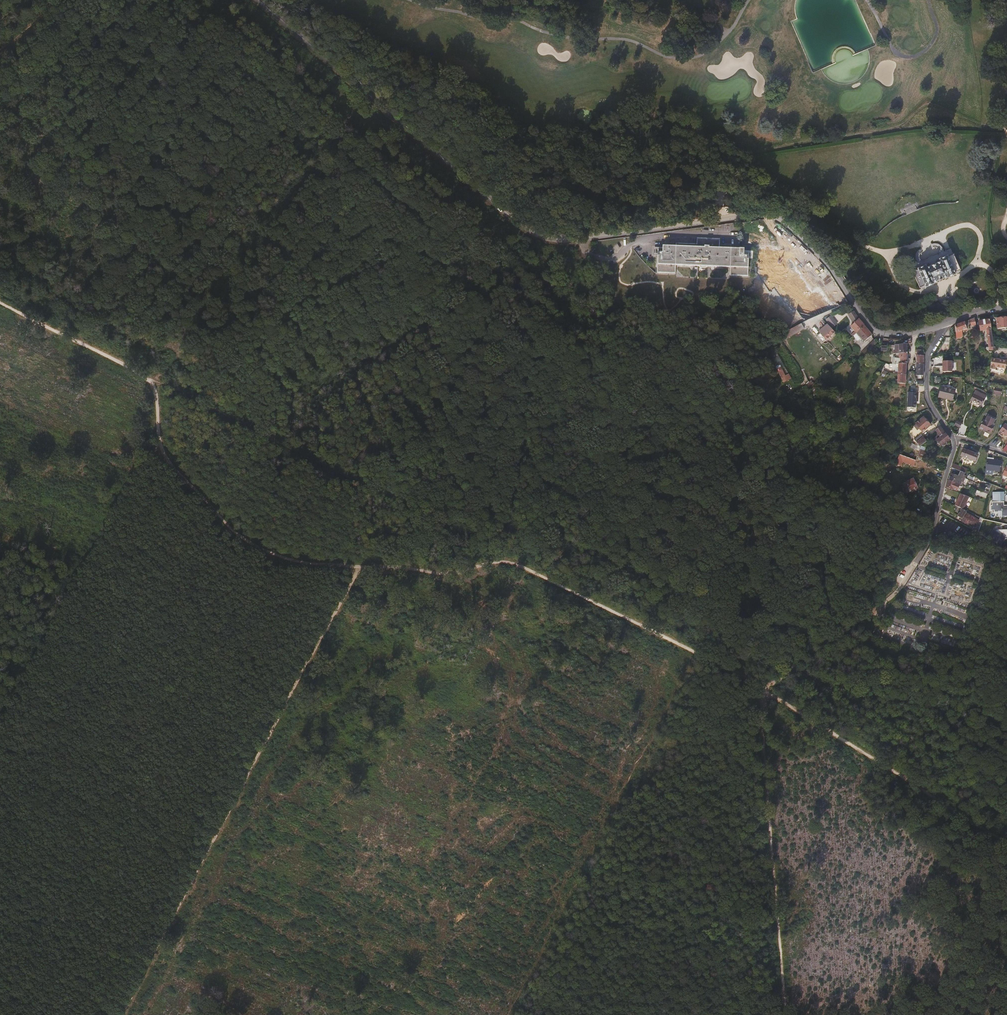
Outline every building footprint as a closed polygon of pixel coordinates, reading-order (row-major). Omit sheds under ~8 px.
[(748,266),(749,251),(740,250),(740,248),(719,247),(720,238),(697,237),(697,243),(676,242),(676,245),(662,244),(662,247),(658,247),(658,255),(657,272),(675,272),(675,264),(730,267),(730,275),(748,276),(748,269),(749,269),(749,266),(748,266)] [(937,244),(936,243),(933,243),(931,244),(932,248),(935,247),(937,247),(938,248),(940,250),(940,252),(939,254),(937,255),(934,256),(931,256),(928,259),(925,260),(923,260),(921,259),(920,258),(919,255),(920,253),(921,252),(923,251),(922,248),(919,250),(918,251),(917,253),(916,256),(916,258),(918,263),(914,265),(911,266),(913,271),(919,286),(921,285),(924,284),(925,286),(934,283),(933,281),(946,275),(947,277),(956,273),(955,271),(960,269),(954,253),(952,254),(950,249),(944,251),(942,248),(940,245),(937,244)] [(760,272),(778,302),(825,274),(820,266),(814,269),(810,263),(804,266),(785,277),(775,260),(770,263),(768,260),(762,263),(765,268),(760,272)] [(838,306),(848,301),(831,272),(821,278),(838,306)] [(997,319),(997,329),(1006,328),(1006,318),(997,319)] [(857,333),(864,327),(859,320),(851,327),(857,333)] [(986,348),(989,347),(993,347),(993,346),(992,331),(990,320),(979,322),(980,331),(987,330),(988,342),(985,342),(986,348)] [(956,333),(962,331),(966,329),(965,322),(955,325),(956,333)] [(872,335),(864,327),(857,333),(853,337),(858,342),(861,338),(864,342),(872,335)] [(835,333),(830,328),(825,332),(824,331),(817,336),(823,343),(835,333)] [(900,354),(907,354),(906,344),(912,344),(911,339),(906,340),(899,340),(900,345),(895,345),(895,351),(893,351),(893,354),(896,354),(900,354)] [(878,346),(874,341),(862,352),(867,357),(878,346)] [(893,358),(893,365),(898,365),(898,364),(907,364),(907,354),(900,354),(899,359),(896,359),(893,358)] [(1006,359),(992,357),(990,367),(995,368),(996,366),(1005,367),(1006,359)] [(953,360),(943,361),(943,372),(953,371),(953,360)] [(898,372),(898,374),(906,375),(907,364),(898,364),(898,365),(893,365),(890,365),(890,366),(889,369),(895,369),(895,372),(898,372)] [(906,375),(898,374),(897,384),(900,384),(900,387),(905,388),(906,375)] [(819,394),(815,387),(810,391),(814,397),(819,394)] [(955,391),(941,388),(938,397),(953,401),(955,391)] [(985,396),(975,391),(970,400),(982,406),(984,400),(985,396)] [(997,419),(987,414),(982,424),(984,425),(982,430),(986,432),(986,431),(988,431),(989,428),(991,429),(993,429),(997,419)] [(923,418),(916,424),(920,429),(923,432),(930,426),(923,418)] [(949,439),(940,426),(935,431),(940,438),(936,441),(940,447),(949,439)] [(915,441),(918,445),(920,447),(923,444),(927,441),(931,436),(929,434),(924,438),(922,435),(915,441)] [(890,436),(886,435),(884,441),(889,443),(899,447),(900,443),(891,440),(892,438),(889,437),(890,436)] [(1002,450),(1006,445),(1004,443),(1003,443),(1000,441),(997,446),(1002,450)] [(920,447),(918,445),(916,450),(915,449),(913,452),(910,451),(907,458),(915,461),(917,456),(920,447)] [(978,455),(963,449),(960,457),(975,462),(978,455)] [(1001,461),(987,459),(985,470),(1000,472),(1001,461)] [(960,472),(963,473),(964,469),(959,467),(960,467),(953,464),(952,468),(960,472)] [(951,474),(949,481),(959,484),(960,483),(957,482),(959,477),(951,474)] [(917,488),(913,479),(903,484),(907,493),(917,488)] [(959,484),(949,481),(947,487),(957,491),(959,484)] [(1004,493),(997,493),(997,502),(992,502),(992,506),(991,506),(991,510),(994,510),(994,512),(998,512),(998,511),(1002,511),(1002,516),(1006,516),(1006,506),(1004,506),(1004,493)] [(955,506),(961,509),(964,510),(969,497),(960,494),(955,506)] [(964,510),(961,509),(957,516),(961,519),(961,520),(973,528),(973,530),(978,533),(983,519),(981,518),(979,521),(975,528),(974,528),(978,520),(965,513),(966,511),(964,510)] [(995,531),(992,530),(987,539),(1000,546),(1005,537),(995,531)]
